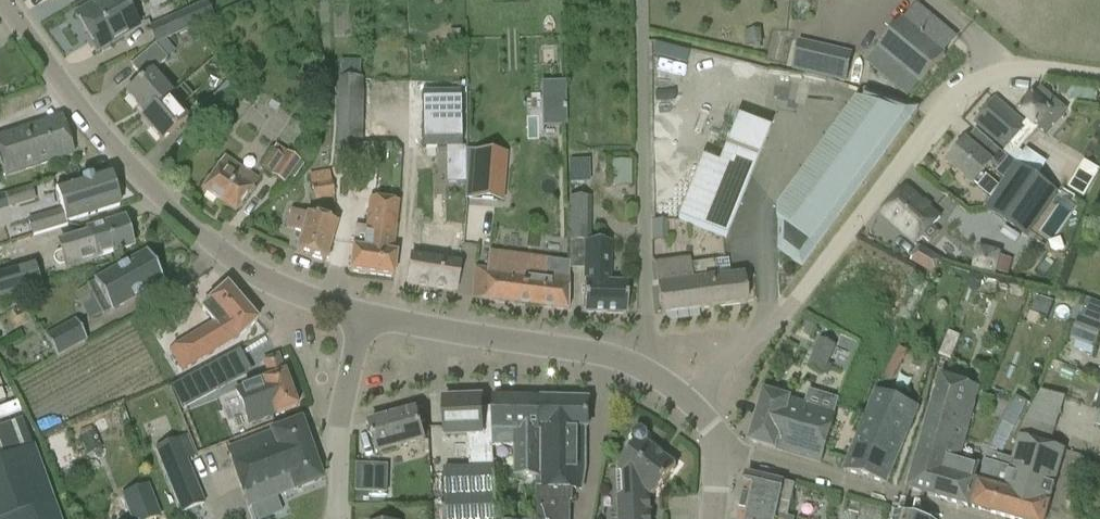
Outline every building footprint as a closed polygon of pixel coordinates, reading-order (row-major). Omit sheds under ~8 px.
[(123,31),(136,23),(122,0),(111,0),(106,3),(104,0),(102,0),(75,16),(96,52),(125,35),(123,31)] [(186,30),(213,19),(207,3),(179,14),(148,27),(156,45),(186,30)] [(945,56),(902,19),(878,48),(921,84),(945,56)] [(851,52),(799,40),(792,67),(844,79),(851,52)] [(130,66),(143,80),(126,95),(145,118),(169,98),(173,95),(153,72),(173,54),(163,42),(157,47),(154,45),(130,66)] [(340,76),(360,76),(360,62),(340,62),(340,76)] [(543,120),(567,120),(566,82),(542,83),(543,120)] [(1033,96),(1032,96),(1031,96),(1030,96),(1030,97),(1018,110),(1017,111),(1017,112),(1018,113),(1019,115),(1028,123),(1034,129),(1036,129),(1038,129),(1039,130),(1046,136),(1069,109),(1042,86),(1033,96)] [(857,101),(778,208),(777,221),(778,222),(778,252),(802,270),(920,109),(865,90),(857,101)] [(461,147),(460,92),(422,93),(423,147),(461,147)] [(169,98),(145,118),(141,120),(161,143),(188,120),(169,98)] [(361,99),(339,99),(338,136),(360,137),(361,99)] [(994,99),(974,122),(1005,149),(1002,152),(1016,163),(1017,164),(1018,164),(1025,155),(1020,151),(1039,130),(1038,129),(1036,129),(1034,129),(1028,123),(1024,126),(994,99)] [(61,117),(0,137),(0,159),(6,178),(74,156),(61,117)] [(678,219),(725,239),(770,130),(737,117),(717,165),(703,159),(678,219)] [(356,139),(336,138),(336,169),(357,169),(356,139)] [(965,142),(947,164),(974,185),(990,164),(999,171),(997,173),(1005,180),(1015,164),(1009,159),(993,146),(984,157),(965,142)] [(487,151),(476,150),(466,149),(466,151),(466,153),(466,197),(472,197),(504,200),(507,153),(487,151)] [(284,185),(289,178),(293,180),(303,165),(287,152),(282,158),(271,150),(259,167),(284,185)] [(568,181),(586,180),(586,158),(567,158),(568,181)] [(632,182),(631,158),(609,159),(610,183),(632,182)] [(1064,186),(1082,196),(1098,168),(1079,158),(1064,186)] [(226,172),(219,167),(202,191),(235,215),(258,182),(232,163),(226,172)] [(1027,238),(1058,192),(1017,164),(1016,163),(1015,164),(1005,180),(984,209),(1027,238)] [(335,198),(329,171),(310,174),(314,201),(335,198)] [(67,224),(119,208),(109,174),(92,179),(91,177),(82,180),(83,182),(56,190),(62,210),(27,220),(33,237),(40,235),(67,226),(67,224)] [(35,200),(30,185),(0,195),(0,206),(10,203),(11,208),(35,200)] [(939,219),(905,189),(882,216),(916,246),(924,236),(931,228),(939,219)] [(585,271),(583,314),(626,315),(627,287),(609,286),(610,244),(591,243),(591,198),(568,198),(569,243),(570,243),(570,271),(585,271)] [(350,270),(350,273),(393,278),(396,255),(392,254),(394,238),(399,203),(369,199),(365,229),(356,228),(353,249),(350,270)] [(292,211),(287,229),(303,234),(297,253),(326,262),(337,225),(308,216),(292,211)] [(427,261),(430,245),(434,217),(407,213),(404,240),(414,242),(407,284),(456,293),(460,267),(427,261)] [(97,258),(132,248),(124,222),(89,231),(90,236),(60,245),(67,269),(97,261),(97,258)] [(928,245),(941,257),(958,238),(945,226),(928,245)] [(933,275),(941,260),(920,246),(910,263),(933,275)] [(1009,272),(1011,254),(974,250),(972,268),(1009,272)] [(548,259),(489,252),(486,272),(474,271),(473,301),(567,312),(569,282),(569,263),(548,261),(548,259)] [(164,278),(158,268),(155,268),(147,254),(94,283),(95,284),(87,288),(103,318),(111,313),(111,314),(164,284),(163,281),(164,278)] [(690,266),(689,259),(655,263),(662,315),(747,305),(744,276),(717,279),(715,263),(690,266)] [(42,288),(33,261),(0,272),(0,301),(42,288)] [(212,274),(191,284),(196,295),(218,285),(212,274)] [(258,322),(227,287),(208,304),(210,306),(203,311),(213,323),(193,335),(193,336),(190,338),(189,337),(173,347),(173,348),(169,351),(183,374),(187,370),(232,344),(239,339),(258,322)] [(1052,302),(1037,296),(1031,313),(1046,319),(1052,302)] [(1079,316),(1070,340),(1094,350),(1099,334),(1099,324),(1079,316)] [(77,323),(47,340),(57,359),(87,342),(77,323)] [(949,332),(939,358),(951,363),(961,337),(958,336),(949,332)] [(824,375),(837,347),(820,340),(808,368),(824,375)] [(249,373),(237,352),(206,369),(217,390),(249,373)] [(261,383),(237,392),(250,427),(274,418),(299,409),(286,374),(285,374),(278,357),(263,363),(269,380),(261,383)] [(908,491),(935,499),(948,457),(958,460),(967,431),(979,391),(942,380),(908,491)] [(1013,460),(997,517),(1003,518),(1045,518),(1064,453),(1049,449),(1066,398),(1041,391),(1024,421),(1019,440),(1013,460)] [(765,393),(750,443),(821,464),(836,414),(840,401),(811,392),(807,405),(765,393)] [(877,392),(844,471),(887,484),(919,409),(877,392)] [(993,398),(981,394),(976,413),(988,416),(993,398)] [(492,398),(492,409),(493,446),(514,445),(513,477),(539,477),(543,399),(492,398)] [(481,399),(444,400),(444,402),(445,427),(458,427),(459,441),(468,440),(470,468),(493,467),(493,446),(492,409),(481,409),(481,399)] [(571,503),(573,503),(573,489),(580,489),(583,469),(583,427),(586,427),(587,401),(587,400),(543,399),(539,477),(539,487),(536,487),(536,518),(571,518),(571,503)] [(377,453),(425,439),(417,410),(369,425),(377,453)] [(24,419),(0,428),(0,518),(60,518),(24,419)] [(1003,453),(1015,429),(1003,423),(991,447),(1003,453)] [(247,507),(294,490),(295,492),(322,483),(301,424),(271,434),(272,436),(227,452),(247,507)] [(675,467),(644,444),(647,442),(646,435),(642,432),(635,432),(632,436),(633,442),(635,444),(615,470),(616,471),(617,518),(651,518),(651,516),(650,513),(649,495),(653,497),(675,467)] [(204,504),(186,461),(194,457),(185,436),(156,448),(182,513),(204,504)] [(997,517),(1013,460),(988,452),(985,462),(986,462),(983,470),(972,510),(997,517)] [(958,460),(948,457),(935,499),(967,509),(980,466),(958,460)] [(357,463),(357,502),(385,502),(386,464),(357,463)] [(493,467),(470,468),(444,469),(446,518),(497,518),(495,467),(493,467)] [(738,518),(787,518),(790,506),(795,486),(747,475),(743,494),(738,518)] [(161,518),(148,485),(121,496),(130,518),(158,518),(161,518)]
